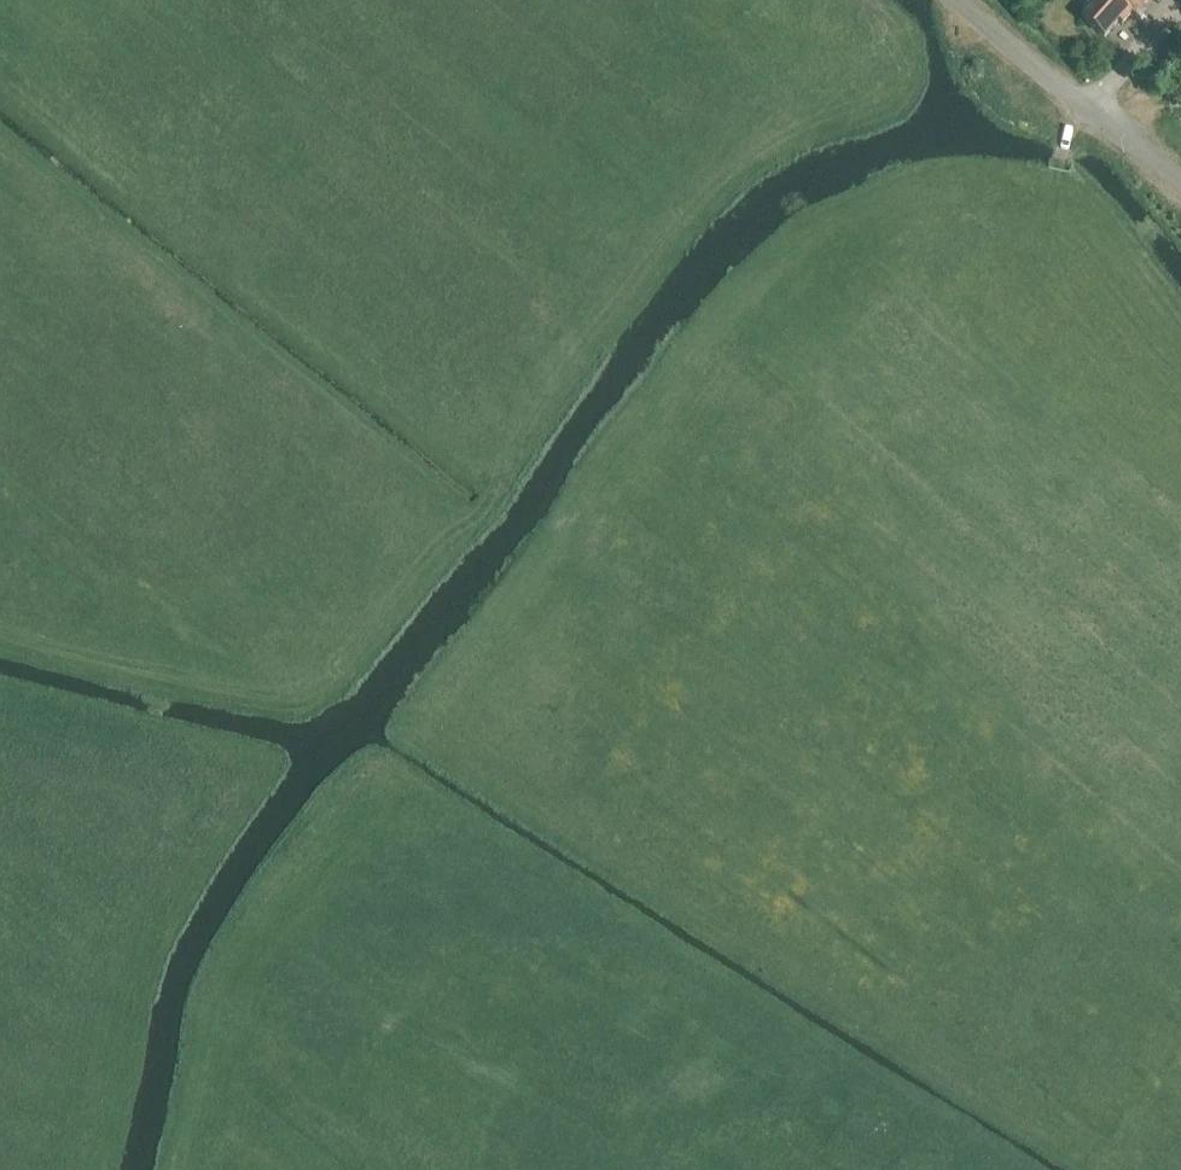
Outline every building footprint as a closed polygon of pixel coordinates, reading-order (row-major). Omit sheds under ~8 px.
[(1099,2),(1085,18),(1107,38),(1121,21),(1124,24),(1134,13),(1138,16),(1151,0),(1096,0),(1099,2)]
